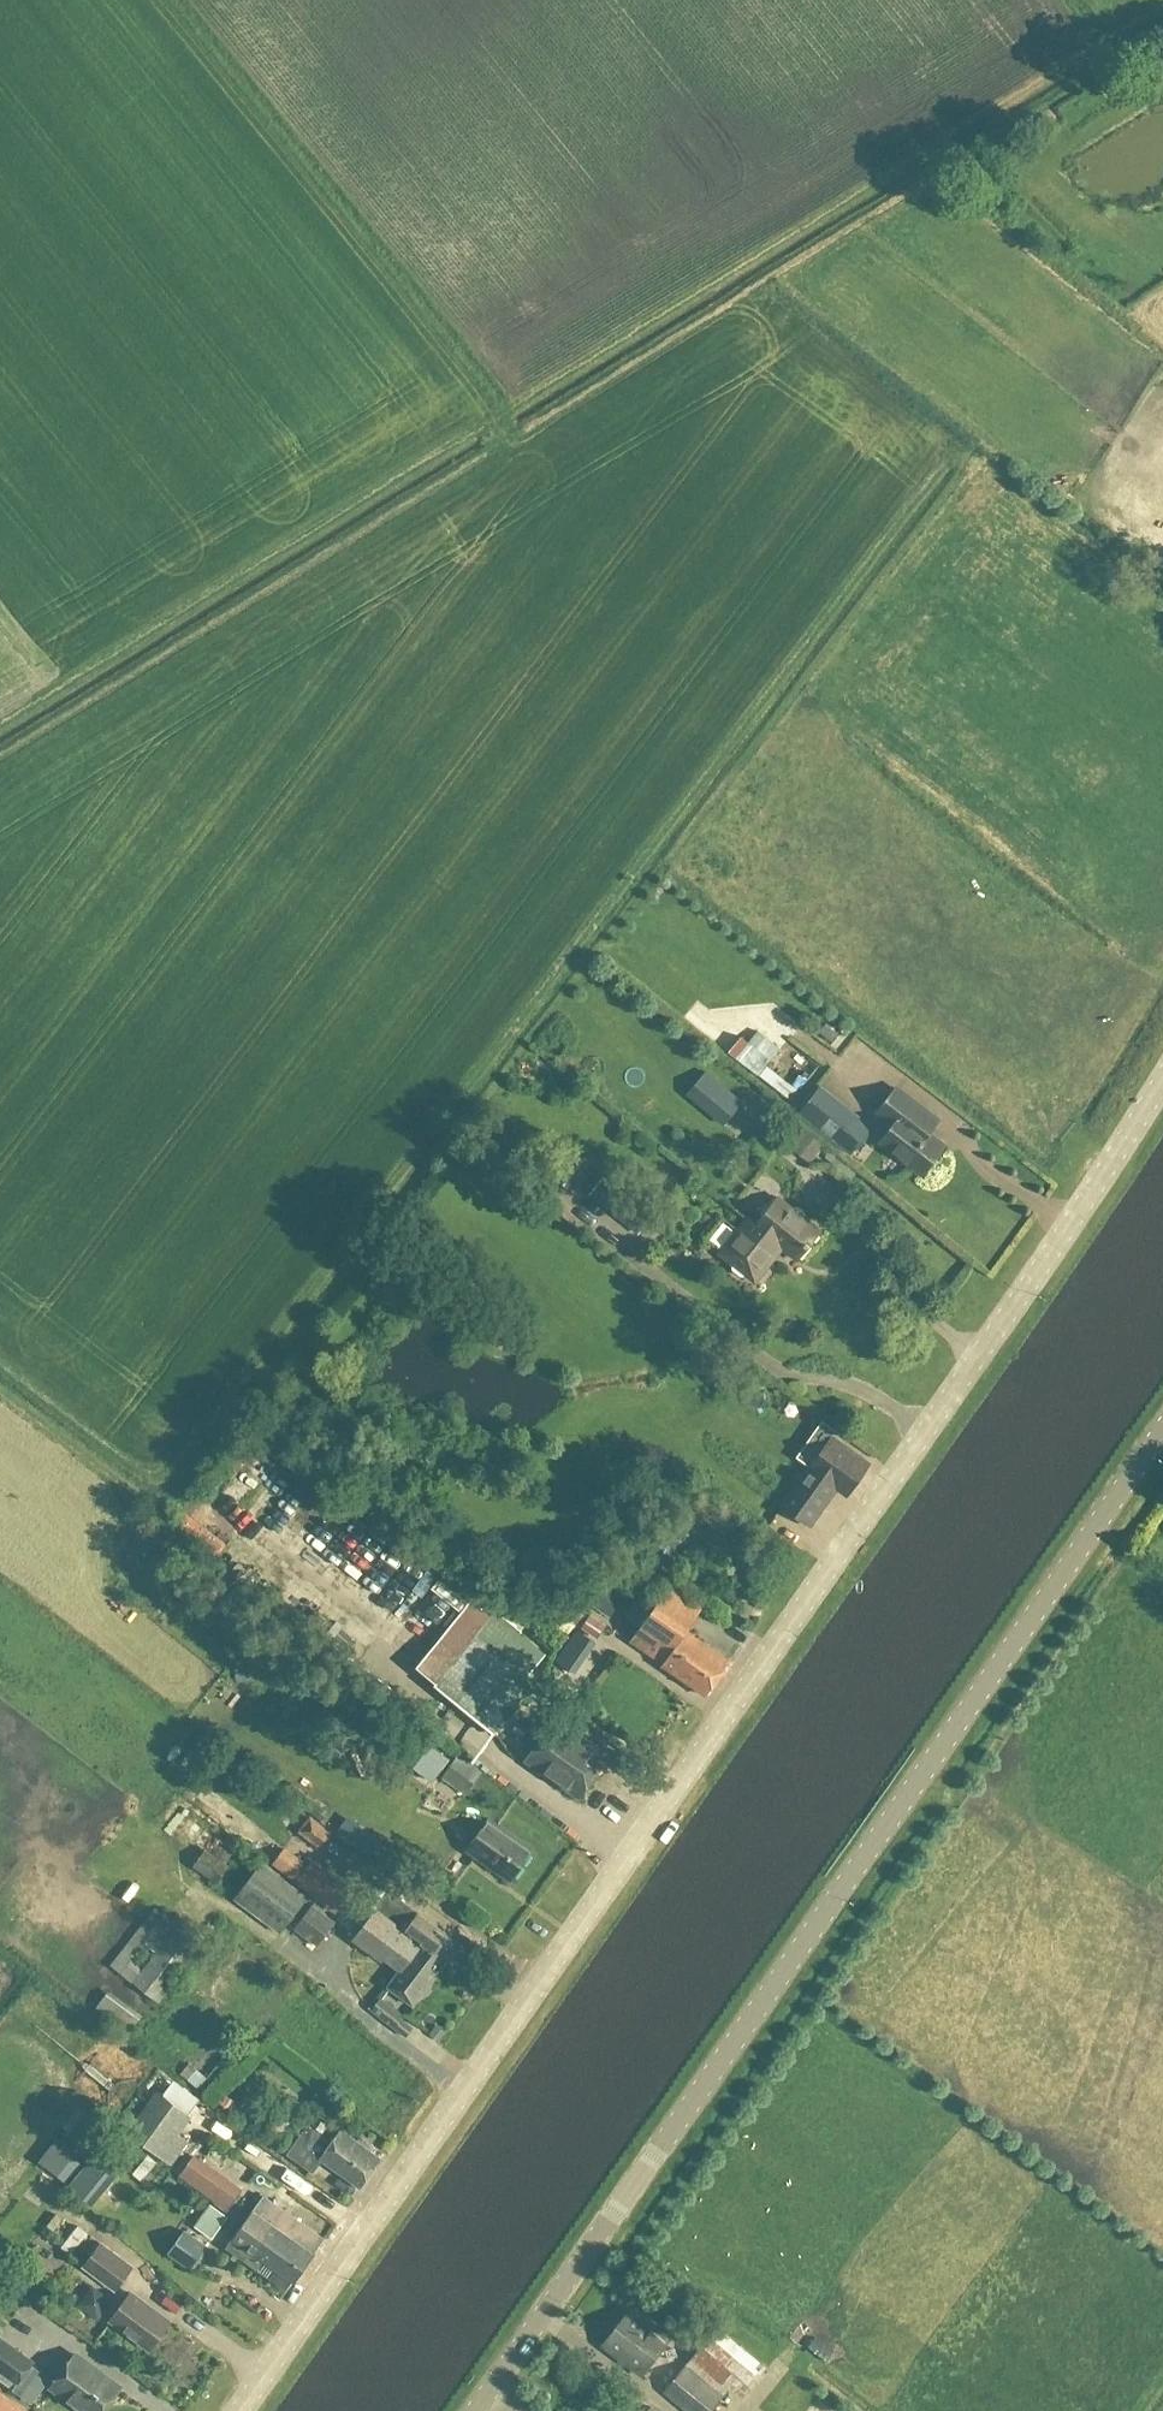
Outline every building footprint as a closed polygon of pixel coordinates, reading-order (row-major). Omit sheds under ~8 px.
[(743,1104),(724,1089),(706,1073),(689,1094),(686,1097),(723,1127),(743,1104)] [(938,1121),(896,1089),(878,1113),(894,1125),(881,1142),(923,1175),(944,1147),(928,1134),(938,1121)] [(817,1090),(799,1113),(837,1143),(852,1155),(870,1132),(855,1120),(817,1090)] [(575,1149),(558,1172),(580,1188),(597,1165),(575,1149)] [(639,1235),(657,1212),(608,1173),(590,1196),(639,1235)] [(782,1248),(797,1260),(820,1232),(806,1221),(806,1215),(798,1209),(792,1209),(778,1198),(756,1226),(779,1244),(779,1245),(782,1248)] [(782,1248),(779,1245),(779,1244),(756,1226),(748,1220),(721,1254),(733,1264),(734,1270),(742,1276),(747,1276),(755,1282),(782,1248)] [(849,1495),(870,1466),(833,1439),(838,1432),(824,1422),(816,1433),(830,1443),(784,1508),(810,1526),(829,1500),(818,1493),(828,1480),(849,1495)] [(439,1577),(433,1587),(462,1604),(468,1594),(439,1577)] [(707,1695),(730,1660),(686,1631),(707,1602),(673,1578),(629,1641),(662,1664),(662,1665),(707,1695)] [(435,1686),(497,1733),(536,1682),(529,1677),(547,1654),(493,1614),(490,1617),(469,1601),(417,1670),(436,1685),(435,1686)] [(590,1616),(575,1604),(564,1617),(579,1629),(590,1616)] [(580,1797),(594,1777),(608,1756),(555,1719),(547,1731),(534,1722),(523,1739),(535,1748),(527,1759),(580,1797)] [(433,1785),(452,1761),(438,1750),(441,1746),(418,1727),(415,1732),(405,1724),(388,1746),(398,1753),(396,1755),(433,1785)] [(512,1881),(534,1850),(490,1819),(468,1850),(512,1881)] [(230,1869),(205,1852),(192,1870),(217,1887),(230,1869)] [(332,1908),(352,1884),(316,1853),(296,1877),(332,1908)] [(281,1933),(308,1898),(262,1863),(235,1899),(281,1933)] [(374,1956),(376,1953),(409,1907),(389,1892),(376,1909),(355,1893),(342,1910),(364,1927),(354,1941),(374,1956)] [(336,1923),(312,1906),(295,1929),(318,1946),(336,1923)] [(401,1971),(401,1972),(422,1943),(447,1961),(460,1944),(409,1907),(376,1953),(401,1971)] [(112,1966),(158,2004),(159,2004),(205,1946),(158,1908),(112,1966)] [(447,1961),(422,1943),(401,1972),(401,1971),(389,1987),(414,2005),(421,1996),(423,1998),(426,1996),(431,1989),(432,1986),(430,1984),(447,1961)] [(131,2036),(141,2023),(107,1997),(97,2011),(131,2036)] [(404,2017),(380,1999),(371,2011),(395,2029),(404,2017)] [(177,2133),(189,2117),(152,2088),(122,2129),(160,2156),(172,2166),(190,2143),(177,2133)] [(280,2150),(292,2135),(275,2122),(263,2137),(280,2150)] [(361,2188),(382,2159),(342,2130),(332,2143),(309,2127),(289,2154),(314,2172),(322,2160),(361,2188)] [(57,2136),(37,2161),(57,2177),(77,2152),(57,2136)] [(111,2140),(69,2191),(92,2209),(133,2158),(111,2140)] [(244,2225),(304,2269),(314,2254),(312,2253),(319,2243),(300,2230),(294,2240),(284,2233),(291,2223),(259,2202),(244,2225)] [(212,2240),(212,2239),(227,2218),(211,2206),(195,2228),(212,2240)] [(304,2269),(244,2225),(226,2249),(258,2271),(264,2262),(277,2272),(271,2280),(286,2290),(292,2282),(294,2284),(304,2269)] [(192,2271),(208,2248),(185,2233),(170,2255),(192,2271)] [(116,2291),(133,2268),(101,2244),(84,2268),(116,2291)] [(42,2261),(34,2269),(50,2285),(58,2277),(42,2261)] [(150,2350),(170,2323),(132,2294),(112,2321),(150,2350)] [(645,2376),(672,2339),(632,2309),(605,2346),(645,2376)] [(741,2400),(769,2368),(720,2326),(692,2358),(741,2400)] [(0,2340),(0,2370),(18,2383),(33,2364),(0,2340)] [(75,2355),(51,2387),(84,2410),(104,2410),(121,2389),(75,2355)] [(727,2394),(688,2363),(664,2393),(686,2410),(713,2410),(727,2394)]
